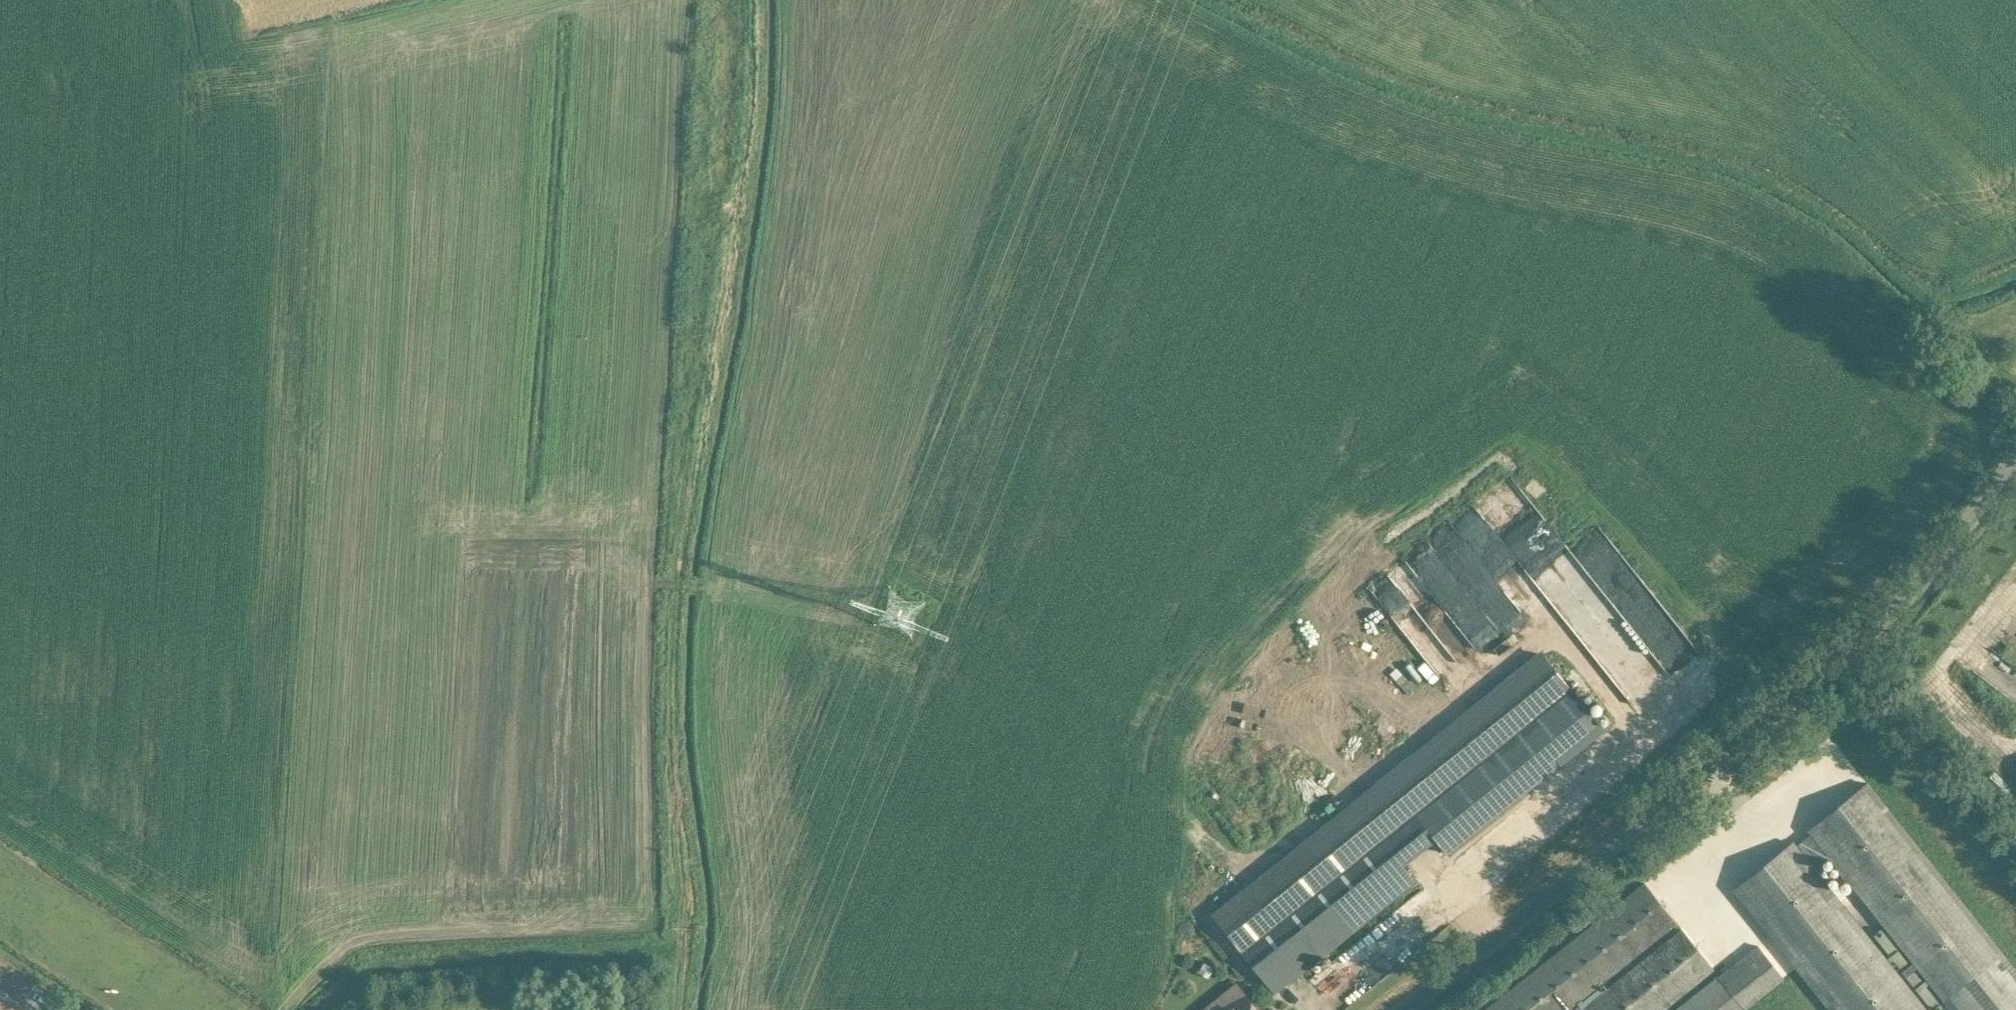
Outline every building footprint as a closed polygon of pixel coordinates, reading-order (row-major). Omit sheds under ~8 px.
[(1521,613),(1542,598),(1478,509),(1457,523),(1521,613)] [(1649,610),(1659,603),(1605,528),(1576,549),(1662,668),(1681,654),(1649,610)] [(1432,545),(1372,592),(1403,632),(1424,616),(1431,625),(1448,611),(1476,647),(1498,629),(1432,545)] [(1270,930),(1302,971),(1415,880),(1404,864),(1436,838),(1448,852),(1603,727),(1538,649),(1210,912),(1242,953),(1270,930)] [(1792,843),(1734,889),(1830,1009),(1927,1009),(1806,858),(1820,846),(1951,1009),(2015,1009),(2015,969),(1868,783),(1809,830),(1812,833),(1795,847),(1792,843)] [(1676,922),(1645,883),(1485,1009),(1565,1009),(1676,922)] [(1415,897),(1411,901),(1418,909),(1422,906),(1415,897)] [(1409,902),(1406,904),(1413,913),(1417,910),(1409,902)] [(1405,906),(1401,909),(1408,917),(1412,914),(1405,906)] [(1398,910),(1394,913),(1402,922),(1406,919),(1398,910)] [(1392,914),(1389,917),(1397,926),(1401,923),(1392,914)] [(1388,918),(1384,921),(1392,930),(1396,927),(1388,918)] [(1382,922),(1379,925),(1387,934),(1391,931),(1382,922)] [(1377,926),(1371,931),(1383,945),(1390,940),(1377,926)] [(1580,1009),(1661,1009),(1713,968),(1682,929),(1580,1009)] [(1270,930),(1242,953),(1274,993),(1302,971),(1270,930)] [(1378,942),(1370,933),(1366,936),(1374,945),(1378,942)] [(1372,946),(1365,938),(1362,940),(1369,949),(1372,946)] [(1367,950),(1360,942),(1354,946),(1361,955),(1367,950)] [(1784,980),(1758,943),(1674,1009),(1746,1009),(1784,980)] [(1344,953),(1335,960),(1338,965),(1347,958),(1344,953)] [(1314,976),(1310,979),(1315,985),(1319,982),(1314,976)] [(1203,1009),(1259,1009),(1245,993),(1237,983),(1217,999),(1205,1009),(1203,1009)]
